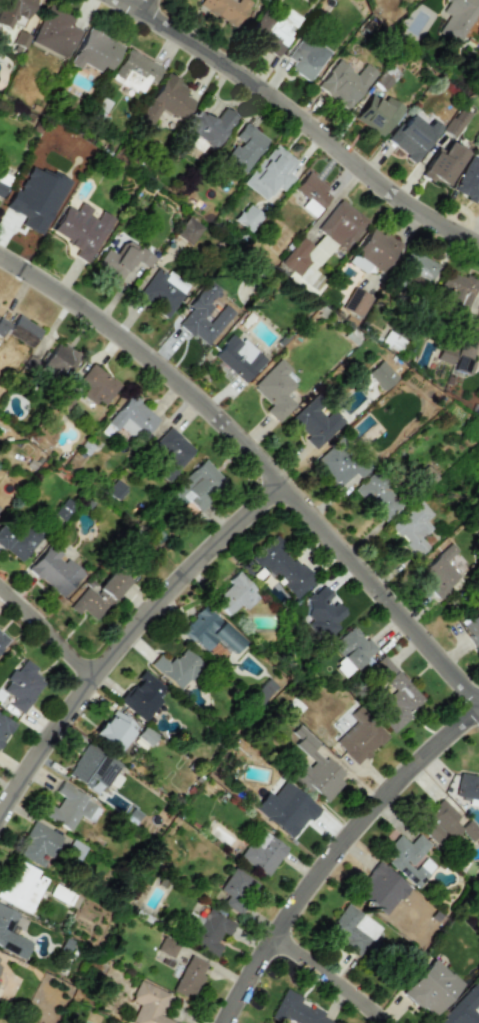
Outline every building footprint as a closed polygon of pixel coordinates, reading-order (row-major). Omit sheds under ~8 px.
[(0,7),(0,26),(7,30),(14,17),(19,20),(24,10),(28,12),(34,0),(4,0),(0,7)] [(197,8),(237,26),(248,1),(245,0),(236,0),(235,3),(229,0),(201,0),(197,8)] [(458,45),(478,10),(478,0),(444,0),(447,2),(442,12),(448,15),(437,33),(458,45)] [(30,44),(66,60),(79,31),(69,26),(72,19),(46,8),(30,44)] [(261,11),(245,40),(277,57),(293,29),(261,11)] [(122,46),(86,29),(69,65),(79,70),(82,64),(98,72),(101,67),(110,71),(122,46)] [(328,53),(302,34),(286,57),(293,62),(288,68),(308,82),(328,53)] [(110,78),(139,95),(148,80),(154,83),(162,69),(127,49),(110,78)] [(316,85),(344,110),(376,74),(364,64),(355,75),(338,60),(316,85)] [(392,82),(383,73),(374,81),(383,91),(392,82)] [(193,102),(183,96),(188,88),(164,74),(138,120),(150,127),(160,109),(182,121),(193,102)] [(352,119),(381,138),(402,107),(386,97),(381,104),(368,96),(352,119)] [(215,120),(198,110),(180,139),(201,152),(205,145),(214,150),(235,116),(222,108),(215,120)] [(456,139),(466,113),(455,109),(446,135),(456,139)] [(442,128),(431,119),(424,127),(409,114),(386,140),(412,163),(442,128)] [(245,174),(267,138),(243,123),(233,140),(235,142),(223,161),(245,174)] [(445,186),(465,152),(448,141),(438,156),(433,152),(421,171),(445,186)] [(266,201),(276,186),(284,191),(294,177),(288,173),(297,161),(273,145),(244,185),(266,201)] [(469,156),(453,193),(478,203),(478,161),(469,156)] [(300,207),(313,218),(330,197),(324,192),(327,188),(307,172),(293,189),(306,200),(300,207)] [(87,264),(114,219),(101,211),(95,220),(88,215),(91,209),(80,202),(75,211),(66,206),(51,232),(77,248),(73,256),(87,264)] [(234,221),(249,232),(261,215),(247,204),(234,221)] [(175,236),(192,246),(205,224),(188,214),(175,236)] [(354,254),(386,273),(403,245),(371,226),(354,254)] [(105,249),(95,268),(120,282),(132,259),(149,268),(155,257),(140,249),(138,253),(120,244),(114,255),(105,249)] [(430,284),(438,264),(407,251),(399,271),(430,284)] [(165,319),(187,289),(168,274),(157,267),(135,297),(165,319)] [(477,281),(445,270),(437,293),(447,297),(445,304),(467,311),(477,281)] [(206,347),(232,313),(222,306),(209,323),(203,318),(212,307),(209,305),(220,291),(209,282),(176,324),(206,347)] [(341,309),(360,319),(372,298),(353,287),(341,309)] [(5,335),(30,348),(40,329),(15,316),(5,335)] [(8,323),(0,319),(0,337),(8,323)] [(264,360),(233,333),(211,359),(226,371),(227,369),(244,384),(264,360)] [(451,365),(458,345),(441,340),(435,360),(451,365)] [(79,355),(57,341),(40,367),(61,381),(79,355)] [(454,371),(468,373),(473,344),(459,342),(454,371)] [(383,391),(397,378),(381,361),(367,373),(383,391)] [(101,408),(119,385),(91,364),(78,381),(86,387),(82,393),(101,408)] [(264,410),(277,423),(299,399),(279,381),(285,375),(274,364),(251,387),(269,405),(264,410)] [(105,423),(115,431),(120,426),(138,442),(158,420),(131,395),(105,423)] [(336,488),(357,469),(333,443),(342,434),(336,427),(343,421),(334,412),(325,420),(308,401),(288,420),(318,452),(310,460),(336,488)] [(154,443),(168,456),(154,471),(166,481),(194,451),(168,427),(154,443)] [(204,497),(223,481),(204,460),(172,487),(195,514),(209,502),(204,497)] [(420,491),(437,480),(427,466),(411,477),(420,491)] [(383,522),(401,505),(371,472),(352,489),(383,522)] [(126,492),(116,480),(105,490),(115,501),(126,492)] [(389,527),(416,557),(427,547),(419,538),(431,528),(424,521),(431,514),(418,500),(389,527)] [(39,539),(23,525),(13,537),(0,526),(0,548),(17,563),(39,539)] [(415,573),(433,596),(470,568),(451,544),(415,573)] [(81,573),(47,545),(26,570),(60,599),(81,573)] [(85,587),(67,607),(76,615),(81,610),(93,621),(129,582),(114,568),(91,592),(85,587)] [(260,595),(236,572),(227,581),(230,584),(213,601),(228,615),(239,604),(246,610),(260,595)] [(346,618),(328,598),(331,595),(322,585),(301,604),(313,618),(307,623),(321,639),(346,618)] [(242,642),(203,605),(179,631),(190,642),(192,640),(205,652),(216,640),(231,654),(242,642)] [(476,649),(478,647),(478,613),(461,624),(476,649)] [(375,649),(352,625),(330,647),(354,670),(375,649)] [(9,641),(0,633),(0,651),(9,641)] [(157,656),(149,665),(178,690),(201,664),(183,648),(168,665),(157,656)] [(392,733),(410,717),(407,714),(423,699),(383,656),(370,667),(393,692),(385,699),(391,707),(379,718),(392,733)] [(44,681),(33,673),(36,668),(22,658),(0,689),(13,698),(8,705),(22,714),(44,681)] [(155,697),(163,687),(142,670),(135,678),(137,679),(118,702),(143,722),(160,701),(155,697)] [(259,707),(278,690),(268,678),(249,696),(259,707)] [(116,752),(135,727),(112,709),(93,734),(116,752)] [(14,722),(0,714),(0,746),(14,722)] [(387,737),(365,714),(334,743),(356,766),(387,737)] [(324,802),(346,777),(313,749),(317,743),(297,725),(290,733),(298,739),(291,747),(305,759),(289,776),(299,785),(301,782),(324,802)] [(66,776),(88,789),(92,782),(104,789),(110,779),(116,783),(121,775),(113,771),(117,765),(84,745),(66,776)] [(458,775),(454,797),(467,800),(466,805),(478,807),(478,779),(458,775)] [(252,808),(289,838),(306,818),(309,820),(318,809),(284,781),(272,796),(266,791),(252,808)] [(470,841),(478,832),(478,830),(469,819),(463,825),(440,802),(416,825),(437,846),(446,837),(449,841),(460,831),(470,841)] [(40,866),(45,855),(50,858),(61,835),(33,822),(17,856),(40,866)] [(239,858),(266,877),(287,848),(260,829),(239,858)] [(416,886),(429,870),(418,861),(431,845),(417,834),(409,844),(397,835),(379,857),(416,886)] [(353,889),(384,915),(408,887),(377,861),(353,889)] [(0,893),(0,900),(29,913),(46,876),(14,862),(0,893)] [(216,890),(222,895),(218,900),(236,914),(258,886),(234,868),(216,890)] [(379,928),(346,903),(325,931),(358,956),(379,928)] [(0,905),(0,948),(23,958),(30,943),(7,932),(16,913),(0,905)] [(217,956),(221,945),(217,943),(221,932),(228,935),(234,921),(206,910),(202,919),(196,916),(186,943),(217,956)] [(156,951),(173,957),(179,943),(161,937),(156,951)] [(193,1000),(207,962),(187,955),(173,992),(193,1000)] [(461,984),(431,958),(402,993),(432,1019),(461,984)] [(158,1015),(168,993),(138,980),(129,1001),(138,1004),(130,1022),(177,1022),(158,1015)] [(478,1015),(472,1009),(478,1002),(478,989),(474,984),(435,1022),(478,1022),(478,1014),(478,1015)] [(281,1022),(283,1022),(285,1019),(293,1022),(330,1022),(331,1021),(322,1017),(323,1013),(299,1002),(301,997),(283,988),(269,1018),(281,1022)]
